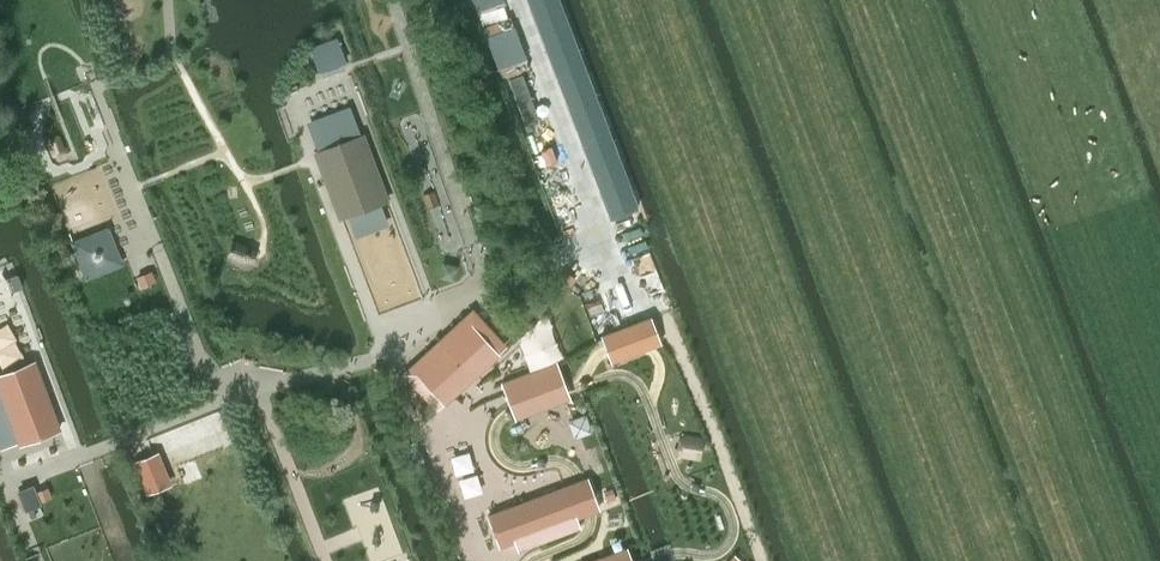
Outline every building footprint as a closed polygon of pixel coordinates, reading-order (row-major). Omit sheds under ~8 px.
[(613,222),(641,212),(560,0),(529,0),(613,222)] [(331,39),(309,47),(310,50),(317,71),(318,72),(319,72),(345,62),(338,42),(336,37),(331,39)] [(363,132),(314,150),(339,219),(340,219),(343,217),(374,206),(388,201),(363,132)] [(440,202),(436,192),(424,196),(427,206),(433,204),(440,202)] [(90,236),(72,243),(85,278),(104,270),(90,236)] [(226,260),(251,267),(256,248),(239,243),(238,245),(231,243),(226,260)] [(444,263),(441,276),(453,279),(456,266),(454,265),(446,263),(444,263)] [(151,270),(137,275),(142,289),(156,284),(151,270)] [(127,289),(117,293),(120,301),(130,298),(127,289)] [(471,310),(409,366),(410,367),(444,404),(445,405),(507,349),(471,310)] [(651,316),(601,335),(607,350),(611,361),(647,347),(661,342),(651,316)] [(18,442),(19,445),(60,430),(34,360),(0,373),(0,449),(18,442)] [(556,364),(502,385),(510,406),(564,386),(556,364)] [(564,386),(510,406),(512,411),(515,420),(569,400),(566,390),(564,386)] [(680,439),(678,449),(682,455),(700,458),(703,438),(686,435),(680,439)] [(159,453),(134,463),(146,496),(173,487),(159,453)] [(579,480),(565,485),(577,518),(591,513),(600,509),(588,477),(579,480)] [(32,484),(16,491),(18,495),(24,511),(24,512),(40,506),(32,484)] [(565,485),(487,515),(499,548),(514,542),(518,551),(581,527),(577,518),(565,485)] [(590,560),(630,560),(625,548),(590,560)]
